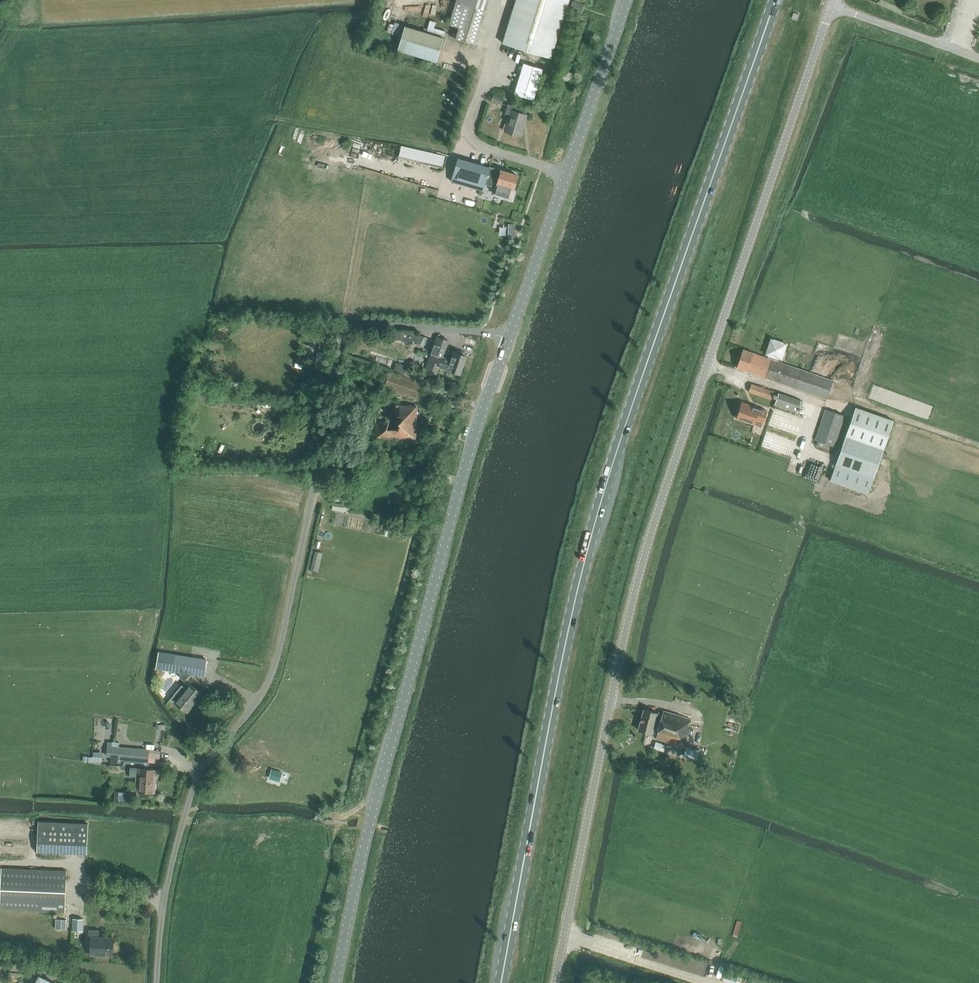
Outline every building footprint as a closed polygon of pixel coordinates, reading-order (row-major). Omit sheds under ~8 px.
[(489,0),(456,0),(449,24),(459,27),(455,38),(475,45),(489,0)] [(503,43),(551,58),(569,0),(516,0),(503,43)] [(584,4),(573,1),(571,8),(581,11),(584,4)] [(427,29),(444,33),(445,29),(434,27),(435,20),(429,19),(427,29)] [(405,52),(437,61),(444,38),(405,26),(398,50),(405,52)] [(521,83),(517,96),(530,100),(535,87),(521,83)] [(493,96),(491,102),(501,106),(503,99),(493,96)] [(509,117),(504,131),(520,136),(527,115),(519,112),(520,108),(509,104),(505,115),(509,117)] [(398,156),(442,165),(445,154),(400,145),(398,156)] [(498,181),(494,193),(509,197),(513,188),(514,188),(518,176),(501,171),(501,172),(490,169),(491,167),(458,158),(450,181),(484,190),(488,178),(498,181)] [(377,330),(377,338),(386,339),(386,330),(377,330)] [(414,332),(411,339),(424,345),(427,338),(414,332)] [(424,371),(437,376),(440,367),(459,373),(466,356),(453,351),(450,360),(444,357),(450,341),(437,336),(424,371)] [(771,339),(766,354),(768,355),(767,358),(778,362),(779,359),(781,359),(786,344),(771,339)] [(321,340),(316,363),(321,365),(325,347),(326,342),(321,340)] [(788,347),(786,362),(801,364),(803,349),(788,347)] [(746,372),(765,378),(827,400),(833,381),(766,359),(766,357),(756,353),(755,353),(744,349),(737,368),(746,371),(746,372)] [(311,365),(308,383),(318,385),(321,367),(311,365)] [(425,404),(430,392),(432,386),(390,372),(383,390),(425,404)] [(235,382),(234,391),(238,392),(238,394),(244,395),(245,384),(235,382)] [(749,392),(772,400),(774,391),(752,384),(749,392)] [(775,405),(798,413),(802,401),(779,393),(775,405)] [(763,422),(767,411),(742,402),(736,418),(754,424),(756,420),(763,422)] [(375,415),(375,439),(416,440),(416,406),(382,405),(377,406),(377,415),(375,415)] [(836,464),(830,480),(868,494),(874,478),(894,421),(855,407),(836,464)] [(825,409),(815,440),(834,446),(844,416),(825,409)] [(382,465),(383,450),(369,450),(368,464),(382,465)] [(182,453),(181,465),(188,465),(188,458),(189,453),(188,453),(182,453)] [(354,464),(353,472),(364,473),(364,465),(354,464)] [(120,637),(138,638),(139,628),(121,627),(120,637)] [(205,678),(207,660),(158,653),(155,670),(205,678)] [(181,685),(170,699),(174,702),(187,713),(203,694),(189,683),(185,688),(181,685)] [(643,709),(638,730),(657,735),(656,738),(685,745),(690,726),(688,726),(690,717),(663,710),(660,723),(655,722),(657,713),(643,709)] [(108,746),(107,756),(111,757),(111,763),(118,763),(118,759),(123,760),(141,761),(148,762),(148,761),(150,750),(119,747),(119,743),(108,742),(108,746)] [(655,749),(665,751),(667,745),(657,742),(655,749)] [(684,756),(697,760),(699,751),(686,747),(684,756)] [(157,770),(136,768),(135,781),(137,781),(136,791),(153,793),(154,777),(156,777),(157,770)] [(268,778),(279,782),(282,772),(271,768),(268,778)] [(119,792),(118,801),(130,802),(133,802),(134,793),(131,793),(119,792)] [(38,822),(37,852),(87,854),(88,824),(38,822)] [(1,887),(0,905),(0,909),(65,912),(66,871),(1,868),(1,887)] [(73,931),(83,931),(83,919),(73,919),(73,931)] [(91,938),(90,955),(113,955),(114,938),(99,938),(99,930),(89,930),(88,938),(91,938)]
